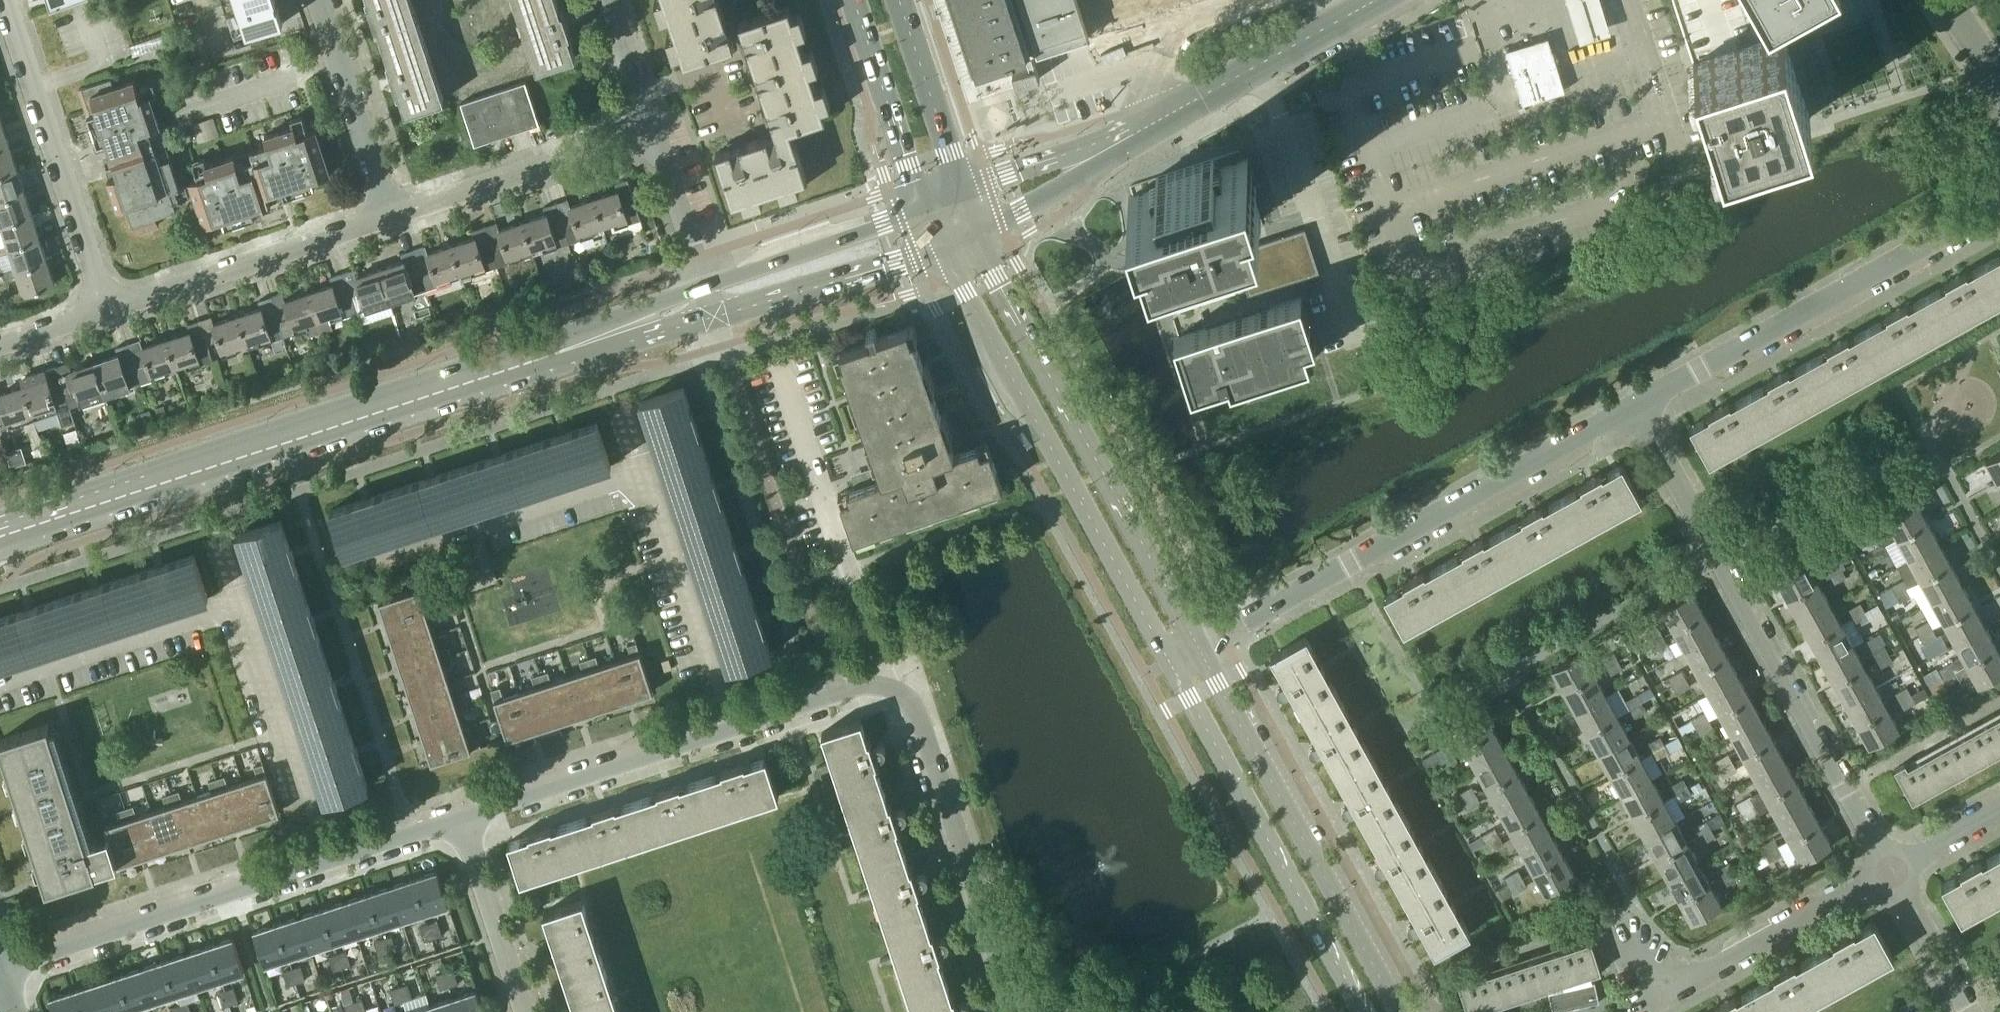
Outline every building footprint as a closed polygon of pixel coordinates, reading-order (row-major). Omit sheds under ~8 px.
[(241,12),(275,1),(276,1),(276,0),(237,0),(241,12)] [(411,0),(369,0),(384,45),(422,33),(411,0)] [(576,56),(557,0),(520,0),(514,2),(536,69),(576,56)] [(662,19),(670,16),(673,25),(722,8),(719,0),(655,0),(662,19)] [(1013,0),(967,0),(972,14),(977,29),(989,65),(1023,54),(1030,52),(1013,0)] [(1088,37),(1202,0),(1076,0),(1088,37)] [(1579,36),(1612,26),(1603,0),(1567,0),(1579,36)] [(1687,39),(1763,16),(1761,10),(1758,0),(1674,0),(1687,39)] [(277,7),(275,1),(241,12),(248,34),(283,23),(278,7),(277,7)] [(739,22),(746,42),(751,59),(801,42),(798,34),(806,31),(800,12),(792,15),(789,5),(739,22)] [(676,34),(667,36),(674,56),(682,53),(685,62),(734,45),(722,8),(673,25),(676,34)] [(1763,16),(1687,39),(1693,59),(1721,146),(1810,117),(1783,31),(1769,36),(1763,16)] [(176,27),(130,43),(133,54),(180,39),(176,27)] [(384,45),(405,110),(443,97),(422,33),(384,45)] [(1506,50),(1522,103),(1565,90),(1548,36),(1506,50)] [(801,42),(751,59),(763,95),(813,79),(810,70),(818,68),(812,49),(804,51),(801,42)] [(1367,68),(1364,56),(1352,60),(1356,72),(1367,68)] [(1016,86),(1041,78),(1036,65),(1012,72),(1016,86)] [(157,92),(153,79),(137,84),(135,77),(114,84),(111,75),(78,86),(97,142),(106,139),(117,171),(108,175),(118,205),(127,201),(137,229),(159,221),(156,213),(177,206),(175,199),(190,193),(186,181),(179,183),(170,155),(161,159),(149,125),(159,122),(150,94),(157,92)] [(475,143),(489,138),(539,121),(525,78),(460,100),(475,143)] [(813,79),(763,95),(776,133),(791,128),(826,116),(822,107),(830,104),(824,85),(816,88),(813,79)] [(330,170),(316,128),(315,126),(308,129),(303,113),(290,117),(293,125),(265,134),(268,143),(250,149),(253,158),(238,163),(235,154),(207,163),(205,156),(192,160),(197,176),(190,178),(204,222),(222,216),(225,225),(255,215),(252,206),(270,200),(267,191),(282,186),(285,195),(315,185),(312,176),(330,170)] [(219,135),(213,117),(192,124),(197,142),(219,135)] [(9,145),(1,122),(0,122),(0,147),(9,145)] [(791,128),(776,133),(753,141),(769,190),(778,187),(780,195),(800,189),(797,181),(807,178),(791,128)] [(769,190),(753,141),(717,153),(734,202),(743,199),(745,207),(763,201),(761,193),(769,190)] [(16,167),(9,145),(0,147),(0,173),(16,167)] [(1151,248),(1152,248),(1177,240),(1179,249),(1180,250),(1236,232),(1237,232),(1237,231),(1234,221),(1259,214),(1260,213),(1251,187),(1256,186),(1247,158),(1242,160),(1241,160),(1217,168),(1214,159),(1214,158),(1130,185),(1133,195),(1129,196),(1138,224),(1142,223),(1151,248)] [(24,190),(16,167),(0,173),(0,198),(24,190)] [(617,191),(594,198),(602,224),(612,221),(615,227),(640,218),(627,178),(614,183),(617,191)] [(1,223),(31,213),(24,190),(0,198),(0,221),(1,223)] [(568,198),(555,202),(563,226),(575,223),(580,238),(593,234),(591,227),(602,224),(594,198),(571,206),(568,198)] [(545,214),(522,222),(531,248),(541,244),(543,251),(556,246),(551,231),(563,226),(555,202),(543,206),(545,214)] [(7,241),(8,246),(39,235),(31,213),(1,223),(0,221),(0,228),(2,228),(7,241)] [(495,222),(484,226),(492,250),(497,266),(509,262),(522,258),(520,251),(531,248),(522,222),(498,230),(495,222)] [(475,238),(451,246),(459,271),(469,268),(471,275),(485,270),(497,266),(492,250),(484,226),(472,230),(475,238)] [(1244,247),(1242,248),(1234,251),(1248,295),(1319,272),(1319,271),(1311,274),(1297,231),(1305,229),(1305,228),(1244,247)] [(14,264),(16,268),(46,258),(39,235),(8,246),(7,241),(0,244),(0,254),(10,250),(14,264)] [(425,245),(412,249),(420,274),(425,290),(438,286),(452,281),(449,275),(459,271),(451,246),(428,253),(425,245)] [(404,261),(380,269),(389,295),(399,292),(401,298),(414,294),(425,290),(420,274),(412,249),(401,253),(404,261)] [(1985,261),(1999,288),(1999,253),(1985,261)] [(16,268),(14,264),(0,269),(3,278),(17,273),(24,292),(54,282),(46,258),(16,268)] [(1999,298),(1999,288),(1985,261),(1926,294),(1945,329),(1999,298)] [(341,273),(349,297),(354,313),(366,310),(380,305),(378,298),(389,295),(380,269),(356,277),(354,269),(341,273)] [(349,297),(341,273),(329,277),(332,285),(308,292),(321,331),(331,328),(329,321),(343,317),(354,313),(349,297)] [(539,284),(536,275),(528,277),(531,287),(539,284)] [(321,331),(308,292),(285,300),(282,292),(271,296),(284,337),(295,333),(309,329),(311,335),(321,331)] [(1866,327),(1886,362),(1945,329),(1926,294),(1866,327)] [(261,308),(237,316),(245,342),(256,338),(258,345),(271,340),(284,337),(271,296),(258,300),(261,308)] [(1180,335),(1179,336),(1174,337),(1192,391),(1229,379),(1231,385),(1284,367),(1310,359),(1306,345),(1312,344),(1316,342),(1301,296),(1180,335)] [(245,342),(237,316),(214,323),(211,315),(198,320),(212,360),(214,360),(208,343),(219,340),(224,355),(238,351),(236,345),(245,342)] [(190,331),(166,339),(175,365),(185,361),(187,368),(212,360),(198,320),(188,323),(190,331)] [(865,443),(873,465),(874,467),(877,466),(882,480),(839,494),(855,539),(881,530),(882,533),(896,529),(895,525),(908,521),(909,524),(935,516),(934,512),(948,507),(950,511),(979,501),(977,497),(1003,488),(987,443),(955,454),(950,441),(955,439),(946,415),(942,417),(932,390),(937,389),(928,365),(924,366),(914,340),(919,338),(914,326),(880,337),(876,328),(866,331),(870,341),(834,353),(839,365),(842,364),(852,391),(848,392),(857,416),(860,415),(869,442),(865,443)] [(1866,327),(1807,360),(1826,396),(1886,362),(1866,327)] [(175,365),(166,339),(142,347),(139,339),(128,343),(141,383),(177,372),(174,365),(175,365)] [(141,383),(128,343),(116,347),(118,355),(95,362),(106,395),(129,388),(141,383)] [(1807,360),(1747,393),(1767,429),(1826,396),(1807,360)] [(106,395),(95,362),(71,370),(69,362),(56,367),(69,407),(106,395)] [(21,378),(24,386),(32,412),(43,408),(45,415),(69,407),(56,367),(21,378)] [(24,386),(0,393),(0,412),(4,411),(10,426),(23,422),(21,415),(32,412),(24,386)] [(663,468),(705,454),(683,388),(641,402),(663,468)] [(1688,426),(1708,462),(1767,429),(1747,393),(1688,426)] [(165,404),(156,407),(159,416),(167,413),(165,404)] [(150,408),(138,413),(142,424),(154,420),(150,408)] [(596,424),(530,446),(543,488),(610,466),(596,424)] [(64,432),(70,448),(82,444),(76,428),(64,432)] [(543,488),(530,446),(464,467),(477,509),(543,488)] [(1985,460),(1997,482),(1999,480),(1999,451),(1985,460)] [(685,534),(727,521),(705,454),(663,468),(685,534)] [(1640,499),(1621,464),(1561,497),(1581,532),(1640,499)] [(477,509),(464,467),(397,489),(411,531),(477,509)] [(397,489),(331,511),(345,553),(411,531),(397,489)] [(1521,565),(1581,532),(1561,497),(1502,530),(1521,565)] [(1896,538),(1927,521),(1915,499),(1884,516),(1891,528),(1878,535),(1883,545),(1896,538)] [(281,521),(239,534),(261,600),(302,587),(281,521)] [(749,587),(727,521),(685,534),(707,601),(749,587)] [(1938,542),(1927,521),(1896,538),(1908,559),(1938,542)] [(1865,524),(1851,531),(1858,547),(1873,539),(1865,524)] [(1462,599),(1521,565),(1502,530),(1442,563),(1462,599)] [(1950,563),(1938,542),(1908,559),(1919,579),(1950,563)] [(1887,543),(1874,551),(1878,559),(1892,551),(1887,543)] [(206,598),(193,556),(127,578),(140,619),(206,598)] [(1775,577),(1787,599),(1817,582),(1805,560),(1775,577)] [(1830,575),(1843,568),(1839,560),(1826,567),(1830,575)] [(1383,596),(1403,632),(1462,599),(1442,563),(1383,596)] [(1961,584),(1950,563),(1919,579),(1931,600),(1961,584)] [(1875,567),(1868,571),(1871,578),(1879,574),(1875,567)] [(1847,576),(1843,568),(1830,575),(1834,583),(1847,576)] [(74,641),(140,619),(127,578),(61,599),(74,641)] [(1897,593),(1910,586),(1906,578),(1892,585),(1897,593)] [(1829,603),(1817,582),(1787,599),(1798,619),(1829,603)] [(1973,604),(1961,584),(1931,600),(1943,621),(1973,604)] [(1910,586),(1897,593),(1901,601),(1915,594),(1910,586)] [(261,600),(282,666),(324,653),(302,587),(261,600)] [(418,587),(380,600),(387,623),(426,611),(423,603),(418,587)] [(729,667),(771,653),(749,587),(707,601),(729,667)] [(1672,630),(1703,613),(1691,591),(1660,608),(1672,630)] [(61,599),(0,619),(0,636),(9,662),(74,641),(61,599)] [(433,600),(423,603),(426,611),(436,607),(433,600)] [(1853,617),(1866,610),(1861,602),(1848,609),(1853,617)] [(1840,624),(1829,603),(1798,619),(1810,640),(1840,624)] [(1984,625),(1973,604),(1943,621),(1954,642),(1984,625)] [(436,607),(426,611),(429,619),(438,615),(436,607)] [(1866,610),(1853,617),(1857,625),(1870,618),(1866,610)] [(426,611),(387,623),(395,646),(433,633),(429,619),(426,611)] [(1715,634),(1703,613),(1672,630),(1684,651),(1715,634)] [(1921,635),(1933,628),(1929,620),(1916,627),(1921,635)] [(1852,644),(1840,624),(1810,640),(1822,661),(1852,644)] [(1996,646),(1984,625),(1954,642),(1966,663),(1996,646)] [(1651,642),(1664,635),(1659,627),(1646,634),(1651,642)] [(1933,628),(1921,635),(1925,643),(1938,635),(1933,628)] [(433,633),(395,646),(402,669),(441,656),(438,648),(433,633)] [(1726,655),(1715,634),(1684,651),(1695,672),(1726,655)] [(1664,635),(1651,642),(1655,650),(1668,643),(1664,635)] [(9,662),(0,636),(0,665),(9,662)] [(1320,662),(1305,636),(1269,656),(1283,681),(1279,683),(1285,693),(1288,691),(1302,715),(1338,695),(1323,668),(1338,660),(1335,654),(1320,662)] [(628,643),(631,654),(639,652),(636,641),(628,643)] [(1822,661),(1833,682),(1864,665),(1852,644),(1822,661)] [(1876,659),(1889,652),(1884,644),(1871,651),(1876,659)] [(448,645),(438,648),(441,656),(451,653),(448,645)] [(1966,663),(1978,685),(1999,672),(1999,654),(1996,646),(1966,663)] [(631,654),(615,660),(627,697),(651,689),(639,652),(631,654)] [(1550,669),(1562,691),(1593,674),(1581,652),(1550,669)] [(1606,667),(1619,659),(1615,652),(1602,659),(1606,667)] [(1893,659),(1889,652),(1876,659),(1881,667),(1893,659)] [(304,732),(346,719),(324,653),(282,666),(304,732)] [(451,653),(441,656),(444,664),(453,661),(451,653)] [(588,657),(591,668),(599,665),(596,654),(588,657)] [(1726,655),(1695,672),(1707,693),(1738,676),(1726,655)] [(441,656),(402,669),(410,692),(448,679),(444,664),(441,656)] [(580,659),(583,670),(591,668),(588,657),(580,659)] [(1623,667),(1619,659),(1606,667),(1610,675),(1623,667)] [(599,665),(591,668),(604,705),(627,697),(615,660),(599,665)] [(1944,678),(1957,671),(1953,663),(1940,670),(1944,678)] [(1875,686),(1864,665),(1833,682),(1845,703),(1875,686)] [(583,670),(567,675),(580,713),(604,705),(591,668),(583,670)] [(1674,684),(1687,677),(1683,669),(1670,676),(1674,684)] [(496,670),(489,672),(492,683),(500,681),(496,670)] [(540,672),(543,683),(552,681),(548,670),(540,672)] [(1957,671),(1944,678),(1949,686),(1962,679),(1957,671)] [(532,675),(536,686),(543,683),(540,672),(532,675)] [(1574,712),(1604,695),(1593,674),(1562,691),(1574,712)] [(552,681),(543,683),(556,721),(580,713),(567,675),(552,681)] [(1749,697),(1738,676),(1707,693),(1719,713),(1749,697)] [(1691,685),(1687,677),(1674,684),(1679,692),(1691,685)] [(448,679),(410,692),(417,715),(456,702),(453,694),(448,679)] [(536,686),(520,691),(532,729),(556,721),(543,683),(536,686)] [(492,688),(495,699),(504,696),(500,685),(492,688)] [(1651,686),(1638,693),(1643,701),(1655,694),(1651,686)] [(1887,707),(1875,686),(1845,703),(1856,724),(1887,707)] [(1899,701),(1912,694),(1908,686),(1895,694),(1899,701)] [(1924,687),(1912,694),(1917,701),(1929,695),(1924,687)] [(463,691),(453,694),(456,702),(466,699),(463,691)] [(504,696),(495,699),(508,737),(532,729),(520,691),(504,696)] [(1629,709),(1643,701),(1638,693),(1625,701),(1629,709)] [(1912,694),(1899,701),(1903,709),(1917,701),(1912,694)] [(1352,721),(1338,695),(1302,715),(1315,740),(1312,742),(1318,752),(1321,750),(1335,774),(1370,755),(1355,727),(1370,718),(1367,712),(1352,721)] [(1574,712),(1585,733),(1616,716),(1604,695),(1574,712)] [(1761,717),(1749,697),(1719,713),(1730,734),(1761,717)] [(466,699),(456,702),(459,710),(468,707),(466,699)] [(1647,709),(1643,701),(1629,709),(1634,717),(1647,709)] [(456,702),(417,715),(425,738),(464,725),(459,710),(456,702)] [(1868,745),(1899,729),(1887,707),(1856,724),(1868,745)] [(1462,747),(1492,730),(1480,708),(1450,725),(1462,747)] [(1894,769),(1911,800),(1999,750),(1999,709),(1894,767),(1894,769)] [(1710,719),(1706,711),(1693,719),(1697,727),(1710,719)] [(1628,737),(1616,716),(1585,733),(1597,754),(1628,737)] [(1772,738),(1761,717),(1730,734),(1742,755),(1772,738)] [(367,784),(346,719),(304,732),(325,798),(367,784)] [(1710,719),(1697,727),(1702,734),(1715,727),(1710,719)] [(844,797),(883,784),(862,720),(822,732),(832,762),(817,767),(819,773),(819,774),(834,769),(844,797)] [(464,725),(425,738),(433,761),(471,749),(468,740),(464,725)] [(0,741),(0,746),(47,888),(117,865),(108,836),(85,844),(46,726),(0,741)] [(1504,751),(1492,730),(1462,747),(1473,768),(1504,751)] [(1653,751),(1666,743),(1662,735),(1648,743),(1653,751)] [(1678,736),(1677,737),(1671,740),(1676,749),(1682,745),(1683,745),(1678,736)] [(478,737),(468,740),(471,749),(481,745),(478,737)] [(1639,758),(1628,737),(1597,754),(1609,775),(1639,758)] [(1742,755),(1753,776),(1784,759),(1772,738),(1742,755)] [(1441,759),(1454,751),(1449,743),(1436,751),(1440,758),(1441,759)] [(1671,751),(1666,743),(1653,751),(1657,758),(1671,751)] [(1436,751),(1429,755),(1433,763),(1440,758),(1436,751)] [(1459,759),(1454,751),(1441,759),(1445,767),(1459,759)] [(1504,751),(1473,768),(1485,789),(1515,772),(1504,751)] [(1719,769),(1733,761),(1729,753),(1715,761),(1719,769)] [(1384,780),(1370,755),(1335,774),(1348,799),(1345,801),(1350,811),(1354,809),(1367,834),(1403,814),(1387,786),(1403,778),(1399,772),(1384,780)] [(779,797),(779,796),(767,758),(702,779),(715,818),(744,808),(746,814),(751,813),(749,806),(779,797)] [(1609,775),(1620,796),(1651,778),(1639,758),(1609,775)] [(1795,780),(1784,759),(1753,776),(1761,790),(1738,803),(1742,810),(1795,780)] [(1733,761),(1719,769),(1723,776),(1737,769),(1733,761)] [(261,764),(253,767),(256,778),(264,776),(261,764)] [(1527,793),(1515,772),(1485,789),(1497,810),(1527,793)] [(256,778),(241,783),(253,820),(276,813),(264,776),(256,778)] [(223,777),(215,780),(218,791),(227,788),(223,777)] [(1662,799),(1651,778),(1620,796),(1632,816),(1662,799)] [(1675,793),(1689,786),(1684,778),(1671,785),(1675,793)] [(702,779),(638,800),(651,839),(680,829),(682,835),(687,834),(685,828),(715,818),(702,779)] [(215,780),(207,782),(211,793),(218,791),(215,780)] [(1770,806),(1777,818),(1807,801),(1795,780),(1742,810),(1747,819),(1770,806)] [(227,788),(218,791),(231,828),(253,820),(241,783),(227,788)] [(865,862),(904,849),(883,784),(844,797),(853,826),(838,831),(840,838),(855,833),(865,862)] [(1463,800),(1476,793),(1472,786),(1459,793),(1463,800)] [(1689,786),(1675,793),(1679,801),(1693,794),(1689,786)] [(211,793),(196,798),(208,835),(231,828),(218,791),(211,793)] [(178,792),(170,794),(174,805),(181,803),(178,792)] [(1480,801),(1476,793),(1463,800),(1467,808),(1480,801)] [(1539,814),(1527,793),(1497,810),(1508,831),(1539,814)] [(170,794),(162,797),(165,808),(174,805),(170,794)] [(181,803),(174,805),(186,843),(208,835),(196,798),(181,803)] [(1643,837),(1674,820),(1662,799),(1632,816),(1643,837)] [(638,800),(574,821),(586,860),(616,850),(618,856),(623,855),(621,849),(651,839),(638,800)] [(1819,822),(1807,801),(1777,818),(1788,839),(1819,822)] [(165,808),(150,813),(163,850),(186,843),(174,805),(165,808)] [(132,807),(124,809),(128,821),(136,818),(132,807)] [(124,809),(116,812),(120,823),(128,821),(124,809)] [(1720,812),(1707,820),(1711,828),(1725,820),(1720,812)] [(136,818),(128,821),(140,858),(163,850),(150,813),(136,818)] [(1417,839),(1403,814),(1367,834),(1381,858),(1377,860),(1383,870),(1387,868),(1400,893),(1435,873),(1420,845),(1435,837),(1432,831),(1417,839)] [(1550,835),(1539,814),(1508,831),(1520,851),(1550,835)] [(1655,858),(1686,841),(1674,820),(1643,837),(1655,858)] [(1699,835),(1711,828),(1707,820),(1694,827),(1699,835)] [(120,823),(105,828),(108,836),(117,865),(140,858),(128,821),(120,823)] [(556,870),(586,860),(574,821),(509,843),(522,881),(551,871),(553,877),(558,876),(556,870)] [(1830,844),(1819,822),(1788,839),(1800,860),(1830,844)] [(1486,843),(1500,835),(1495,827),(1482,834),(1486,843)] [(1711,828),(1699,835),(1703,843),(1716,835),(1711,828)] [(1500,835),(1486,843),(1491,851),(1504,843),(1500,835)] [(1562,856),(1550,835),(1520,851),(1531,872),(1562,856)] [(1765,853),(1778,845),(1774,837),(1761,845),(1765,853)] [(1655,858),(1667,879),(1697,862),(1686,841),(1655,858)] [(1765,853),(1770,861),(1783,853),(1778,845),(1765,853)] [(886,926),(925,913),(904,849),(865,862),(874,890),(859,895),(861,902),(876,897),(886,926)] [(1999,897),(1999,850),(1941,883),(1960,919),(1999,897)] [(1574,877),(1562,856),(1531,872),(1543,894),(1574,877)] [(1709,883),(1697,862),(1667,879),(1678,900),(1709,883)] [(1721,877),(1734,870),(1730,863),(1717,870),(1721,877)] [(1510,884),(1523,878),(1518,869),(1505,876),(1510,884)] [(1734,870),(1721,877),(1725,885),(1736,874),(1734,870)] [(415,878),(426,912),(449,904),(438,871),(415,878)] [(1449,899),(1435,873),(1400,893),(1414,917),(1410,919),(1416,929),(1419,927),(1433,952),(1468,932),(1453,905),(1468,896),(1465,890),(1449,899)] [(1497,891),(1510,884),(1505,876),(1493,883),(1497,891)] [(403,919),(426,912),(415,878),(392,886),(403,919)] [(1527,886),(1523,878),(1510,884),(1514,893),(1527,886)] [(1721,904),(1709,883),(1678,900),(1690,922),(1721,904)] [(1502,899),(1514,893),(1510,884),(1497,891),(1502,899)] [(369,893),(380,927),(403,919),(392,886),(369,893)] [(347,901),(357,934),(380,927),(369,893),(347,901)] [(546,912),(567,977),(604,965),(595,935),(601,933),(599,928),(593,930),(583,900),(546,912)] [(324,908),(335,942),(357,934),(347,901),(324,908)] [(301,916),(312,949),(335,942),(324,908),(301,916)] [(907,991),(947,978),(925,913),(886,926),(895,955),(880,960),(883,966),(898,961),(907,991)] [(278,923),(289,957),(312,949),(301,916),(278,923)] [(430,922),(434,937),(442,934),(438,920),(430,922)] [(1873,921),(1813,953),(1833,989),(1892,956),(1873,921)] [(429,938),(434,937),(430,922),(422,925),(424,933),(429,938)] [(278,923),(255,931),(266,964),(289,957),(278,923)] [(1457,979),(1468,1011),(1474,1011),(1552,987),(1553,991),(1549,992),(1553,1011),(1599,1001),(1595,981),(1592,982),(1590,974),(1601,970),(1590,935),(1457,978),(1457,979)] [(397,950),(393,936),(384,938),(388,952),(397,950)] [(211,946),(222,979),(246,971),(234,938),(211,946)] [(388,952),(384,938),(375,941),(379,955),(388,952)] [(188,953),(199,986),(222,979),(211,946),(188,953)] [(352,964),(347,949),(338,952),(343,967),(352,964)] [(343,967),(338,952),(329,955),(334,970),(343,967)] [(165,961),(176,994),(199,986),(188,953),(165,961)] [(1756,989),(1768,1011),(1793,1011),(1833,989),(1813,953),(1754,986),(1756,989)] [(143,968),(154,1001),(176,994),(165,961),(143,968)] [(306,979),(301,964),(292,967),(297,982),(306,979)] [(567,977),(578,1011),(620,1011),(616,999),(622,997),(620,992),(614,994),(604,965),(567,977)] [(297,982),(292,967),(283,970),(288,985),(297,982)] [(120,975),(131,1009),(154,1001),(143,968),(120,975)] [(445,971),(449,986),(458,983),(453,968),(445,971)] [(449,986),(445,971),(436,974),(441,988),(449,986)] [(107,1011),(122,1011),(131,1009),(120,975),(97,983),(107,1011)] [(947,978),(907,991),(914,1011),(958,1011),(947,978)] [(82,1011),(107,1011),(97,983),(75,990),(82,1011)] [(412,997),(408,983),(399,986),(404,1000),(412,997)] [(234,986),(225,989),(230,1004),(239,1001),(234,986)] [(395,1003),(404,1000),(399,986),(391,989),(395,1003)] [(1756,989),(1754,986),(1707,1011),(1768,1011),(1756,989)] [(221,1007),(230,1004),(225,989),(216,992),(221,1007)] [(56,1011),(82,1011),(75,990),(51,998),(56,1011)] [(478,990),(454,998),(459,1011),(485,1011),(478,990)] [(354,1001),(358,1011),(367,1011),(363,998),(354,1001)] [(434,1011),(459,1011),(454,998),(432,1006),(434,1011)] [(354,1001),(346,1003),(349,1011),(358,1011),(354,1001)] [(189,1002),(180,1004),(182,1011),(192,1011),(189,1002)]
